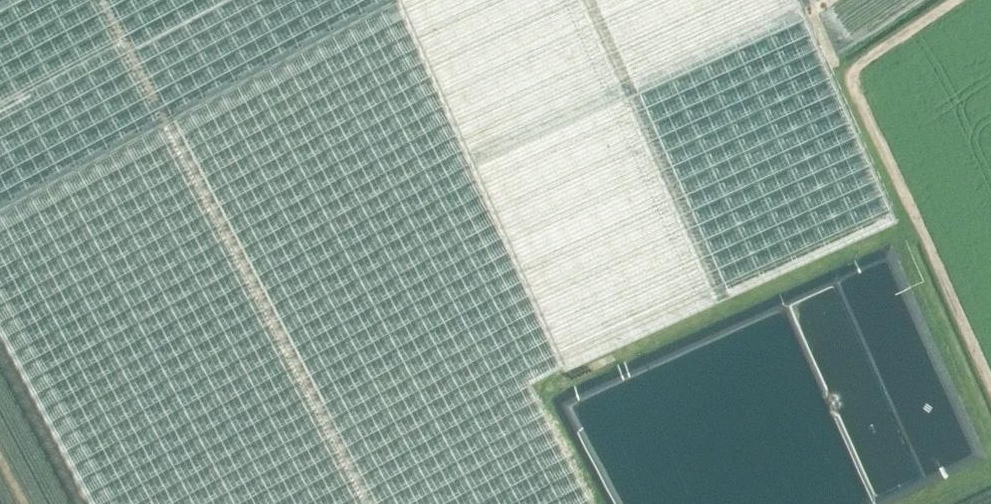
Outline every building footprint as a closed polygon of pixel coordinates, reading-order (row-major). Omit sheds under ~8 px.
[(95,503),(597,503),(531,378),(566,361),(568,365),(898,217),(801,0),(0,0),(0,325),(95,503)]
